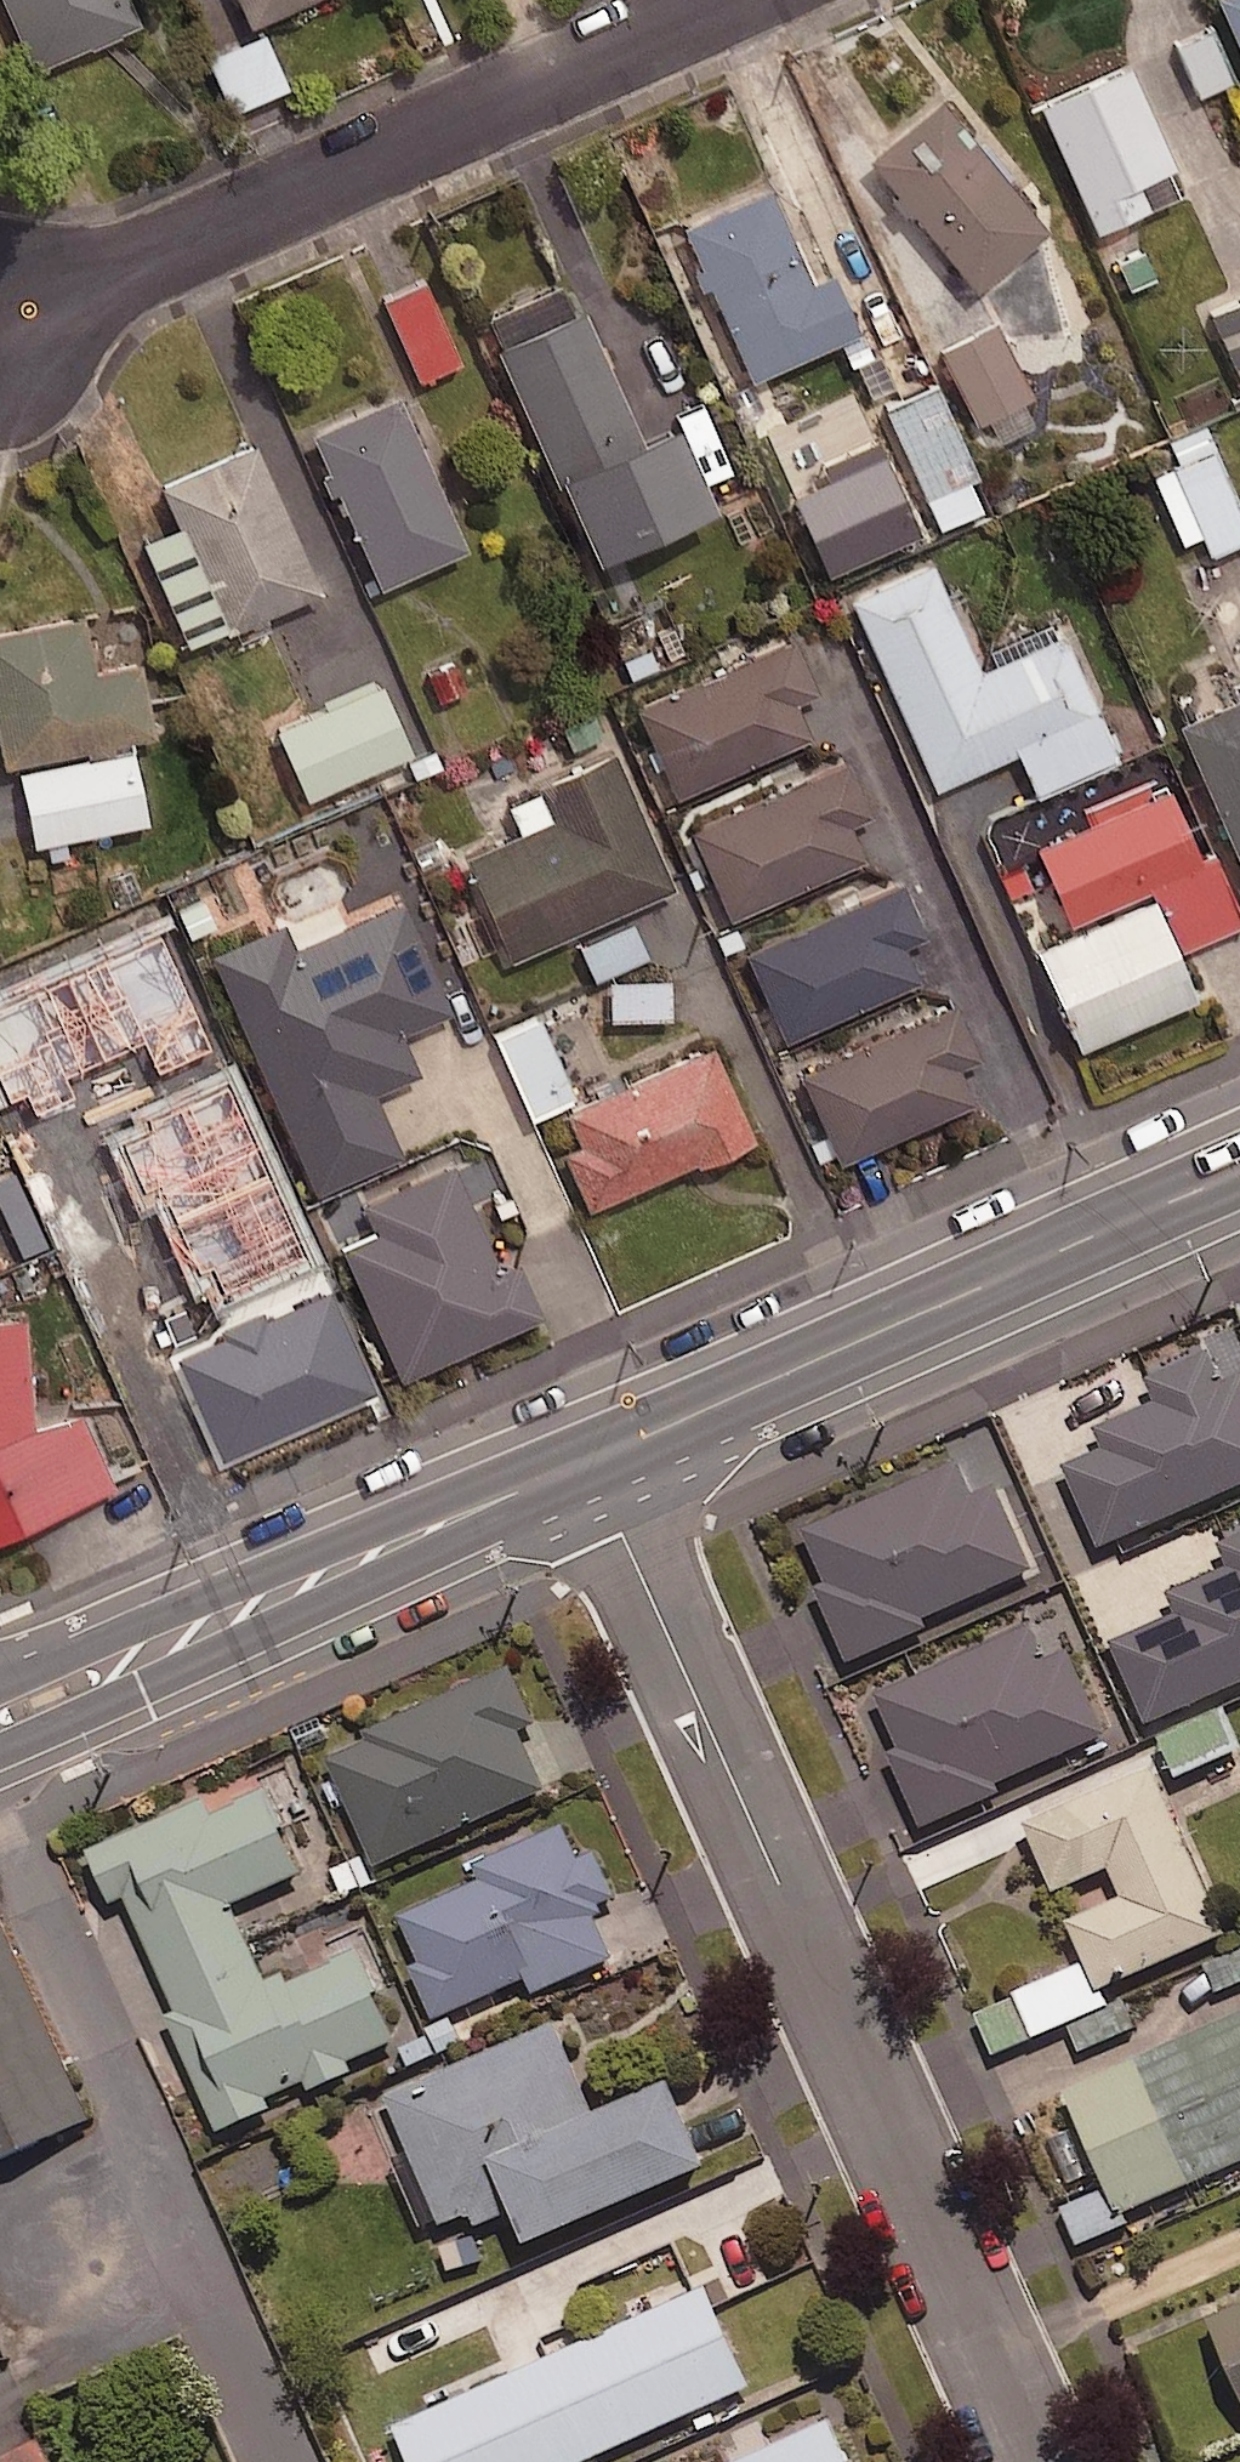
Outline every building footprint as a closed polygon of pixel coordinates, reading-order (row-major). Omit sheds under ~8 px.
[(133,0),(8,0),(35,62),(140,15),(133,0)] [(248,15),(284,0),(242,0),(248,15)] [(1239,54),(1239,0),(1215,0),(1239,54)] [(288,78),(265,25),(209,49),(232,102),(288,78)] [(1178,191),(1120,55),(1033,92),(1090,228),(1178,191)] [(1039,223),(933,95),(863,153),(969,281),(1039,223)] [(804,274),(767,182),(681,216),(743,371),(852,327),(827,265),(804,274)] [(630,424),(563,276),(480,314),(586,548),(705,494),(666,408),(630,424)] [(454,357),(421,278),(380,295),(413,374),(454,357)] [(1203,309),(1239,389),(1239,292),(1203,309)] [(989,318),(933,348),(972,421),(983,414),(996,439),(1033,420),(1020,395),(1028,391),(989,318)] [(932,383),(877,408),(907,475),(869,493),(896,552),(989,511),(932,383)] [(458,542),(388,390),(307,427),(378,579),(458,542)] [(1200,420),(1164,436),(1174,459),(1149,470),(1178,538),(1197,530),(1205,549),(1239,533),(1239,512),(1200,420)] [(138,534),(188,642),(225,625),(231,640),(267,623),(260,609),(313,584),(247,439),(160,479),(177,516),(138,534)] [(973,665),(927,559),(842,596),(924,785),(1013,746),(1033,790),(1120,753),(1064,625),(973,665)] [(126,742),(125,733),(148,729),(134,657),(87,666),(77,612),(0,626),(0,765),(13,763),(126,742)] [(808,689),(784,636),(634,703),(673,790),(804,732),(788,698),(808,689)] [(404,748),(375,681),(272,726),(301,793),(404,748)] [(1178,717),(1239,859),(1239,690),(1178,717)] [(13,763),(27,839),(39,836),(43,856),(65,852),(61,832),(140,818),(126,742),(13,763)] [(667,882),(603,749),(504,798),(518,828),(461,855),(511,958),(667,882)] [(864,810),(841,755),(686,821),(725,912),(859,854),(844,818),(864,810)] [(1147,888),(1173,946),(1235,918),(1204,850),(1194,855),(1161,782),(1031,841),(1067,924),(1147,888)] [(915,929),(893,879),(743,946),(782,1034),(914,975),(897,937),(915,929)] [(1147,888),(1067,924),(1030,940),(1076,1042),(1193,990),(1173,946),(1147,888)] [(447,1004),(397,893),(290,941),(279,917),(205,949),(311,1187),(396,1149),(368,1086),(412,1066),(395,1027),(447,1004)] [(640,952),(627,918),(575,939),(588,973),(640,952)] [(664,975),(606,976),(607,1014),(665,1013),(664,975)] [(970,1053),(946,998),(796,1064),(837,1155),(968,1097),(952,1061),(970,1053)] [(532,1009),(489,1029),(527,1112),(570,1092),(532,1009)] [(538,1113),(577,1202),(687,1154),(690,1161),(748,1136),(705,1039),(538,1113)] [(75,1043),(0,1075),(0,1131),(23,1186),(69,1166),(40,1099),(66,1088),(75,1109),(99,1098),(75,1043)] [(87,1219),(128,1315),(162,1300),(167,1313),(241,1280),(256,1314),(311,1290),(251,1149),(87,1219)] [(494,1268),(447,1159),(358,1198),(371,1228),(338,1243),(394,1373),(539,1310),(516,1258),(494,1268)] [(16,1311),(0,1313),(0,1527),(106,1482),(74,1406),(31,1424),(26,1412),(16,1311)] [(1237,1372),(1060,1449),(1100,1542),(1239,1481),(1239,1379),(1237,1372)] [(954,1464),(800,1532),(824,1585),(811,1591),(846,1667),(925,1632),(921,1621),(1030,1573),(992,1489),(970,1499),(954,1464)] [(1220,1540),(1230,1565),(1167,1592),(1176,1614),(1111,1642),(1144,1719),(1239,1679),(1239,1531),(1220,1540)] [(1029,1625),(871,1696),(896,1751),(885,1756),(918,1830),(998,1795),(994,1786),(1104,1736),(1066,1651),(1045,1661),(1029,1625)] [(365,1743),(325,1761),(373,1866),(541,1790),(515,1732),(532,1724),(506,1667),(360,1733),(365,1743)] [(1236,1746),(1220,1708),(1157,1735),(1173,1773),(1236,1746)] [(1151,1770),(1022,1826),(1053,1895),(1105,1872),(1118,1901),(1065,1924),(1095,1993),(1224,1936),(1151,1770)] [(199,1807),(90,1857),(111,1902),(122,1897),(177,2017),(166,2022),(216,2133),(268,2109),(265,2102),(300,2086),(305,2096),(352,2075),(348,2066),(395,2044),(354,1953),(284,1985),(280,1976),(262,1984),(225,1905),(293,1875),(259,1800),(207,1824),(199,1807)] [(559,1829),(472,1867),(480,1884),(399,1920),(419,1965),(408,1970),(431,2022),(523,1982),(529,1996),(610,1960),(592,1920),(602,1916),(599,1908),(614,1901),(593,1853),(573,1861),(559,1829)] [(94,2116),(0,1906),(0,2158),(94,2116)] [(1201,1963),(1213,1991),(1239,1980),(1239,1946),(1201,1963)] [(1134,2027),(1122,1999),(1065,2024),(1077,2053),(1134,2027)] [(1064,2089),(1116,2213),(1239,2160),(1239,2014),(1064,2089)] [(552,2025),(381,2098),(438,2229),(468,2216),(474,2229),(507,2214),(522,2248),(703,2170),(666,2085),(591,2117),(552,2025)] [(1073,2244),(1118,2225),(1101,2186),(1056,2205),(1073,2244)] [(395,2423),(413,2461),(578,2461),(755,2383),(709,2282),(395,2423)] [(1206,2321),(1239,2398),(1239,2306),(1206,2321)] [(733,2461),(903,2461),(872,2397),(733,2461)]
